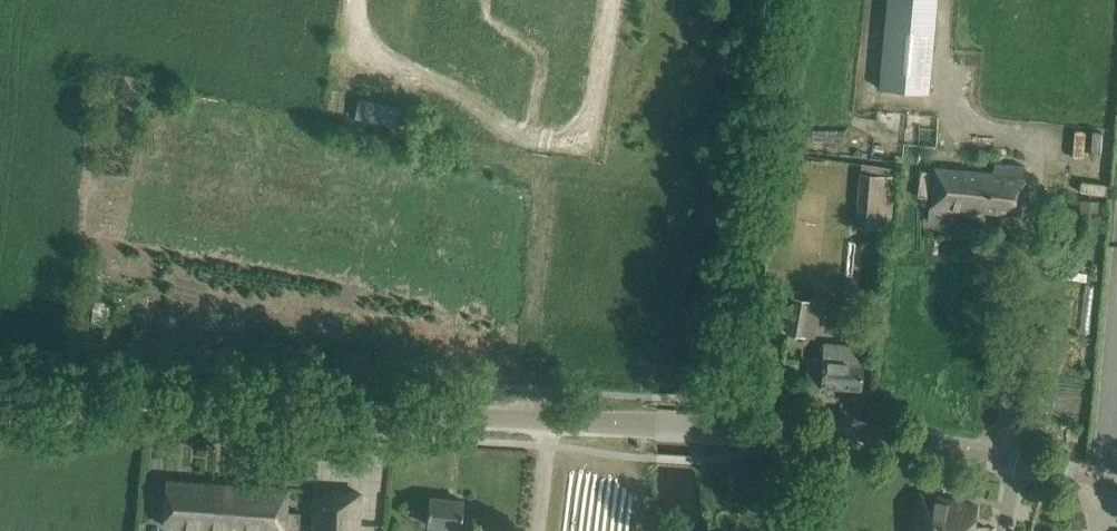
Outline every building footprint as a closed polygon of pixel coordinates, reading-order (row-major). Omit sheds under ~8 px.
[(887,14),(880,93),(929,98),(936,18),(887,14)] [(935,168),(932,205),(929,204),(927,232),(950,234),(952,206),(1021,213),(1025,166),(995,163),(994,174),(935,168)] [(865,214),(864,226),(872,226),(871,229),(886,231),(886,228),(891,228),(892,216),(895,177),(868,175),(865,214)] [(793,298),(786,335),(801,338),(808,301),(793,298)] [(864,346),(824,343),(823,354),(823,359),(809,358),(807,384),(861,388),(864,346)] [(300,512),(286,511),(288,488),(166,480),(163,526),(224,529),(224,530),(249,530),(252,530),(299,530),(300,512)] [(360,493),(315,490),(312,530),(357,530),(360,493)] [(900,530),(970,530),(971,522),(962,520),(966,501),(909,492),(900,530)] [(440,530),(458,530),(458,528),(461,528),(464,500),(429,497),(427,525),(440,526),(440,530)]
